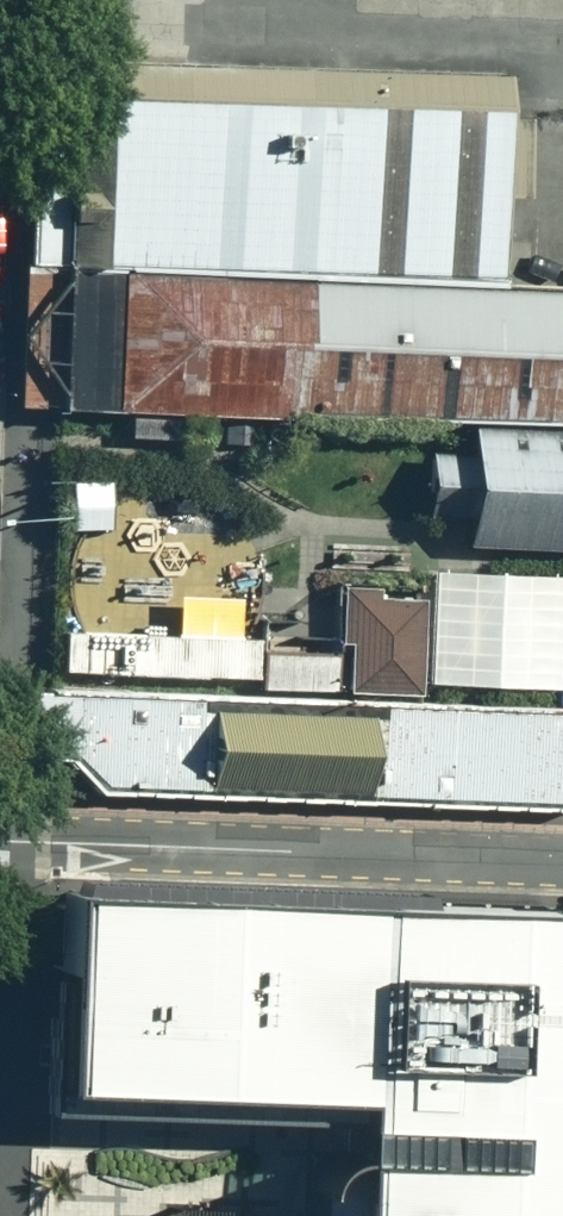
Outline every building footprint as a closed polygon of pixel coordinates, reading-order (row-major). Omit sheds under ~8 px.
[(88,54),(86,261),(501,274),(506,67),(88,54)] [(86,261),(84,400),(562,413),(562,277),(501,274),(86,261)] [(419,449),(416,506),(449,507),(447,535),(562,542),(562,429),(460,425),(459,451),(419,449)] [(553,568),(421,564),(417,676),(550,680),(553,568)] [(368,579),(331,578),(329,634),(339,634),(337,684),(410,687),(414,591),(368,590),(368,579)] [(248,630),(53,622),(52,668),(246,675),(248,630)] [(39,687),(39,761),(69,763),(94,791),(562,802),(562,709),(39,687)] [(64,893),(57,1108),(335,1118),(357,1119),(356,1154),(344,1154),(331,1156),(317,1163),(309,1173),(306,1189),(306,1215),(562,1215),(562,912),(64,893)]
